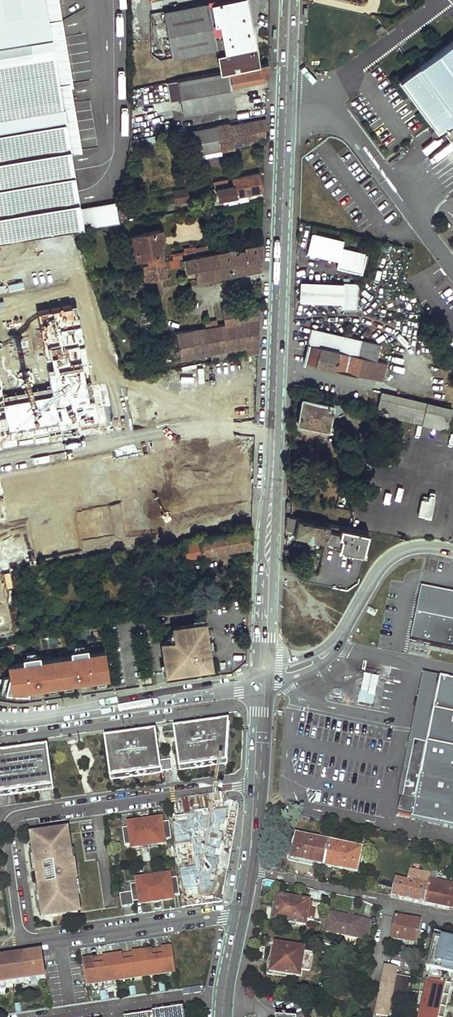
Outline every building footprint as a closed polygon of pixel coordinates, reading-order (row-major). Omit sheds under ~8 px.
[(83,228),(45,0),(0,0),(0,242),(83,228)] [(247,0),(219,0),(164,10),(172,56),(217,48),(221,70),(259,63),(247,0)] [(379,21),(373,26),(376,31),(383,26),(379,21)] [(397,80),(428,124),(425,126),(424,127),(424,128),(423,129),(423,130),(423,131),(423,132),(424,133),(425,134),(426,135),(427,135),(428,135),(429,135),(430,135),(431,135),(438,131),(452,153),(452,40),(397,80)] [(268,69),(268,62),(259,63),(221,70),(167,80),(170,98),(181,97),(184,114),(235,105),(232,86),(264,80),(263,79),(269,78),(269,69),(268,69)] [(266,134),(267,119),(256,120),(229,124),(229,123),(176,132),(177,136),(181,135),(181,139),(193,137),(196,153),(235,146),(234,140),(266,134)] [(262,190),(258,172),(214,181),(217,199),(262,190)] [(188,200),(185,188),(172,190),(175,202),(188,200)] [(84,226),(118,223),(116,203),(82,207),(84,226)] [(163,261),(162,253),(159,240),(163,240),(160,229),(132,234),(137,257),(147,255),(149,263),(163,261)] [(362,272),(366,253),(342,247),(343,240),(312,233),(307,251),(338,259),(337,266),(362,272)] [(137,257),(132,234),(124,236),(128,259),(137,257)] [(261,268),(262,243),(246,246),(247,250),(237,252),(236,250),(233,251),(233,252),(227,253),(227,251),(210,254),(209,253),(143,266),(146,281),(151,280),(167,277),(165,268),(185,263),(186,267),(194,266),(197,280),(261,268)] [(208,251),(206,245),(195,247),(195,246),(183,248),(184,252),(178,254),(177,252),(173,253),(174,258),(208,251)] [(340,301),(341,283),(301,280),(300,298),(340,301)] [(359,284),(341,283),(340,301),(340,307),(357,308),(359,284)] [(76,300),(36,308),(52,386),(2,396),(0,386),(0,443),(114,420),(107,383),(93,386),(76,300)] [(258,351),(260,306),(238,309),(236,305),(221,307),(224,323),(218,324),(216,318),(205,320),(205,326),(176,331),(180,357),(209,352),(210,356),(245,351),(246,354),(258,351)] [(377,342),(312,326),(304,361),(382,380),(384,373),(392,375),(395,364),(373,359),(377,342)] [(160,365),(158,353),(148,354),(150,366),(160,365)] [(447,429),(452,408),(381,392),(376,413),(447,429)] [(327,428),(333,402),(303,395),(297,421),(327,428)] [(228,481),(31,511),(37,549),(234,519),(228,481)] [(287,514),(287,527),(294,530),(294,534),(325,539),(328,523),(287,514)] [(364,552),(368,532),(328,523),(325,539),(339,548),(355,552),(355,550),(364,552)] [(251,544),(252,525),(183,539),(183,543),(172,545),(172,546),(175,560),(251,544)] [(410,641),(452,651),(452,594),(422,587),(410,641)] [(164,642),(163,642),(168,673),(187,670),(192,669),(196,664),(205,652),(208,647),(207,641),(205,622),(173,627),(174,628),(175,635),(171,641),(164,642)] [(174,628),(164,642),(171,641),(175,635),(174,628)] [(213,640),(207,641),(208,647),(205,652),(208,655),(214,648),(213,640)] [(104,650),(87,652),(86,647),(70,649),(70,655),(40,659),(39,654),(22,657),(23,662),(7,664),(9,675),(9,676),(5,691),(11,692),(20,692),(28,693),(27,689),(25,677),(41,674),(43,687),(75,682),(73,669),(89,667),(91,680),(108,677),(104,650)] [(192,669),(187,670),(187,675),(195,674),(200,667),(196,664),(192,669)] [(89,667),(73,669),(75,682),(80,681),(80,679),(85,678),(86,680),(91,680),(89,667)] [(41,674),(25,677),(27,689),(32,688),(32,686),(38,685),(38,688),(43,687),(41,674)] [(395,815),(412,818),(418,792),(406,790),(411,764),(423,766),(431,728),(421,725),(424,709),(434,711),(441,678),(424,674),(395,815)] [(9,675),(3,675),(0,689),(0,690),(5,691),(9,676),(9,675)] [(360,705),(374,708),(377,692),(380,679),(366,676),(363,689),(360,705)] [(441,678),(434,711),(424,709),(421,725),(431,728),(423,766),(411,764),(406,790),(418,792),(412,818),(452,827),(452,680),(441,678)] [(227,759),(229,723),(216,725),(217,729),(208,730),(207,726),(186,729),(191,764),(203,762),(204,767),(209,766),(208,762),(227,759)] [(126,738),(105,741),(110,776),(133,773),(133,777),(151,775),(150,770),(162,768),(162,772),(173,771),(172,760),(161,761),(156,733),(135,737),(136,740),(127,742),(126,738)] [(22,795),(22,789),(35,787),(35,789),(38,788),(39,792),(54,790),(48,750),(0,756),(0,757),(1,762),(0,762),(0,798),(22,795)] [(209,822),(206,803),(194,805),(195,810),(197,819),(197,824),(197,825),(199,834),(218,831),(221,831),(220,828),(219,820),(209,822)] [(192,850),(193,856),(202,855),(197,825),(197,824),(197,819),(189,820),(191,829),(192,834),(187,835),(187,841),(189,840),(191,850),(192,850)] [(131,827),(124,829),(126,847),(133,846),(134,850),(143,848),(142,844),(155,842),(155,846),(165,845),(164,841),(172,840),(169,822),(162,823),(161,820),(152,821),(153,824),(140,826),(139,823),(130,825),(131,827)] [(202,855),(211,854),(221,852),(218,831),(199,834),(202,855)] [(35,843),(33,843),(35,857),(35,859),(39,858),(40,868),(49,867),(72,864),(70,858),(72,857),(72,852),(70,841),(68,841),(67,835),(41,839),(42,842),(35,843)] [(325,861),(329,842),(297,835),(292,854),(301,857),(300,860),(310,862),(311,858),(325,861)] [(359,869),(363,850),(329,842),(325,861),(341,865),(340,869),(349,871),(351,867),(359,869)] [(207,892),(209,899),(217,898),(214,879),(213,870),(216,870),(214,861),(212,860),(211,854),(202,855),(207,892)] [(198,878),(200,893),(207,892),(202,855),(193,856),(194,862),(193,863),(194,873),(197,873),(198,878)] [(35,857),(32,857),(33,869),(40,868),(39,858),(35,859),(35,857)] [(72,864),(49,867),(50,872),(41,873),(43,885),(52,884),(52,887),(74,884),(78,883),(75,863),(72,864)] [(216,870),(213,870),(214,879),(226,879),(227,870),(216,870)] [(425,903),(430,874),(410,870),(408,879),(396,876),(391,896),(425,903)] [(431,872),(430,874),(425,903),(452,909),(452,884),(436,880),(437,873),(431,872)] [(131,885),(132,894),(133,903),(141,902),(142,904),(151,903),(151,900),(163,898),(163,901),(172,900),(172,897),(179,896),(176,878),(169,879),(169,876),(159,877),(160,881),(148,883),(148,879),(138,881),(138,884),(131,885)] [(52,887),(43,888),(45,896),(41,896),(42,901),(43,912),(44,911),(45,916),(49,915),(49,919),(79,914),(77,905),(80,905),(78,895),(78,889),(75,890),(74,884),(52,887)] [(43,888),(36,889),(38,902),(42,901),(41,896),(45,896),(43,888)] [(120,895),(122,907),(134,906),(133,903),(132,894),(120,895)] [(321,923),(324,906),(310,903),(310,902),(278,897),(276,907),(278,907),(276,921),(306,926),(307,921),(321,923)] [(367,941),(371,922),(353,918),(348,917),(330,913),(326,932),(367,941)] [(392,940),(417,945),(421,922),(396,918),(392,940)] [(420,1016),(445,1016),(452,980),(452,940),(442,938),(442,941),(434,939),(429,960),(435,961),(432,972),(430,980),(428,980),(420,1016)] [(313,954),(304,953),(305,949),(276,944),(273,956),(276,956),(273,973),(300,977),(302,970),(310,972),(313,954)] [(84,963),(86,983),(102,981),(116,979),(131,977),(146,975),(161,973),(176,971),(173,950),(169,951),(169,949),(157,950),(146,952),(146,954),(143,955),(140,955),(140,953),(128,955),(116,956),(116,959),(113,959),(111,959),(110,957),(98,959),(87,961),(87,963),(84,963)] [(42,954),(39,955),(29,956),(25,957),(25,960),(22,961),(23,971),(20,971),(20,970),(13,971),(13,972),(10,973),(9,962),(5,963),(5,960),(0,961),(0,983),(5,982),(6,985),(31,981),(31,979),(36,978),(37,980),(46,979),(42,954)] [(12,959),(5,960),(5,963),(9,962),(10,973),(13,972),(13,971),(20,970),(20,971),(23,971),(22,961),(25,960),(25,957),(18,958),(20,967),(13,968),(12,959)] [(13,968),(20,967),(18,958),(12,959),(13,968)] [(397,969),(385,967),(377,1015),(387,1016),(389,1016),(392,1000),(406,1003),(411,978),(396,975),(397,969)]
